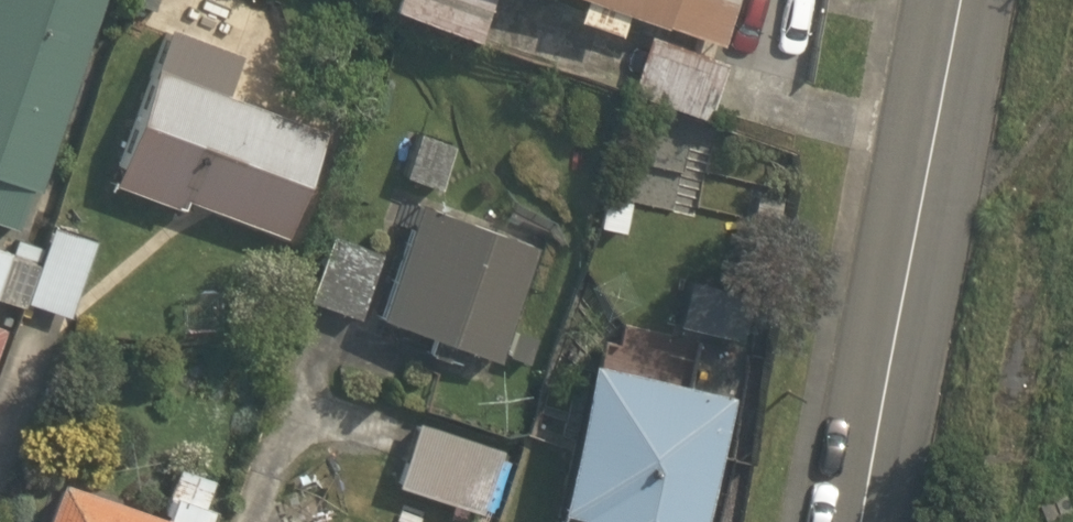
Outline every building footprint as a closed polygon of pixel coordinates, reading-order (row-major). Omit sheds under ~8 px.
[(13,228),(25,190),(35,193),(97,0),(0,0),(0,224),(13,228)] [(386,10),(476,41),(490,0),(390,0),(386,10)] [(716,45),(731,0),(576,0),(570,19),(614,35),(621,12),(716,45)] [(183,203),(285,237),(322,127),(225,94),(239,52),(167,28),(112,188),(180,211),(183,203)] [(631,94),(707,118),(725,63),(649,39),(631,94)] [(437,193),(451,147),(417,135),(402,182),(437,193)] [(376,318),(493,363),(536,252),(419,206),(376,318)] [(24,302),(66,317),(92,243),(50,228),(24,302)] [(33,264),(42,239),(21,231),(11,257),(33,264)] [(359,324),(380,252),(323,235),(303,307),(359,324)] [(8,254),(0,251),(0,281),(8,254)] [(30,272),(9,265),(0,294),(0,300),(18,307),(30,272)] [(526,365),(533,341),(513,335),(506,359),(526,365)] [(733,399),(588,363),(551,509),(572,515),(570,521),(702,521),(733,399)] [(395,486),(479,514),(499,452),(416,424),(395,486)] [(211,510),(203,507),(212,481),(176,468),(159,516),(60,481),(46,521),(207,521),(211,510)]
